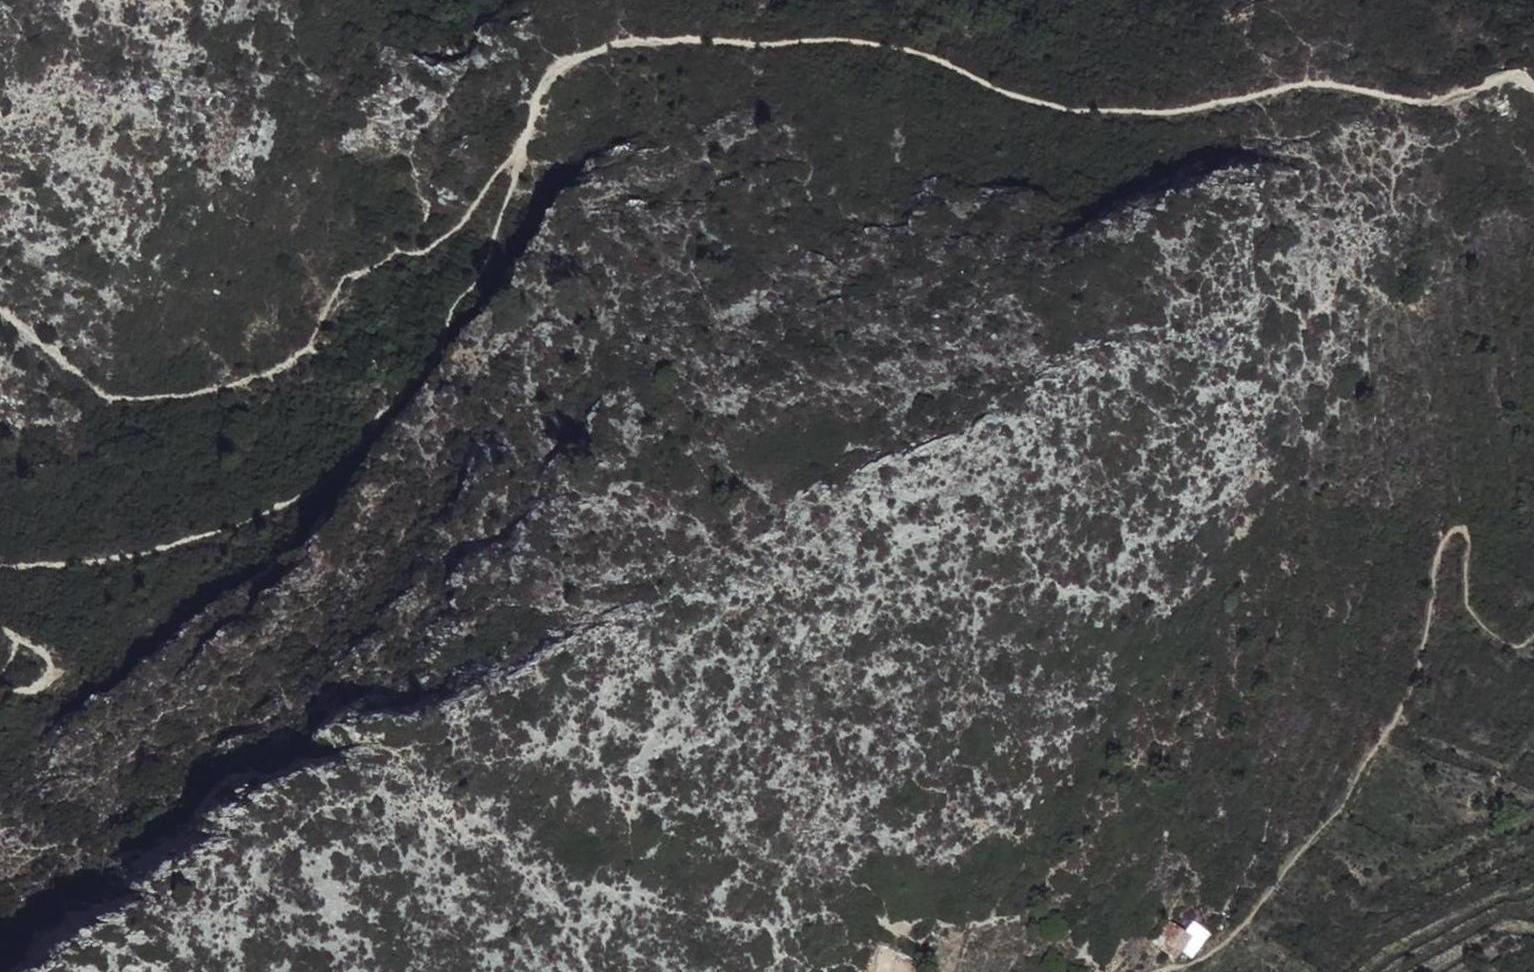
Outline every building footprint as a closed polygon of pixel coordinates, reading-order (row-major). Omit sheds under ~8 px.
[(1179,929),(1166,942),(1181,955),(1191,940),(1179,929)]
